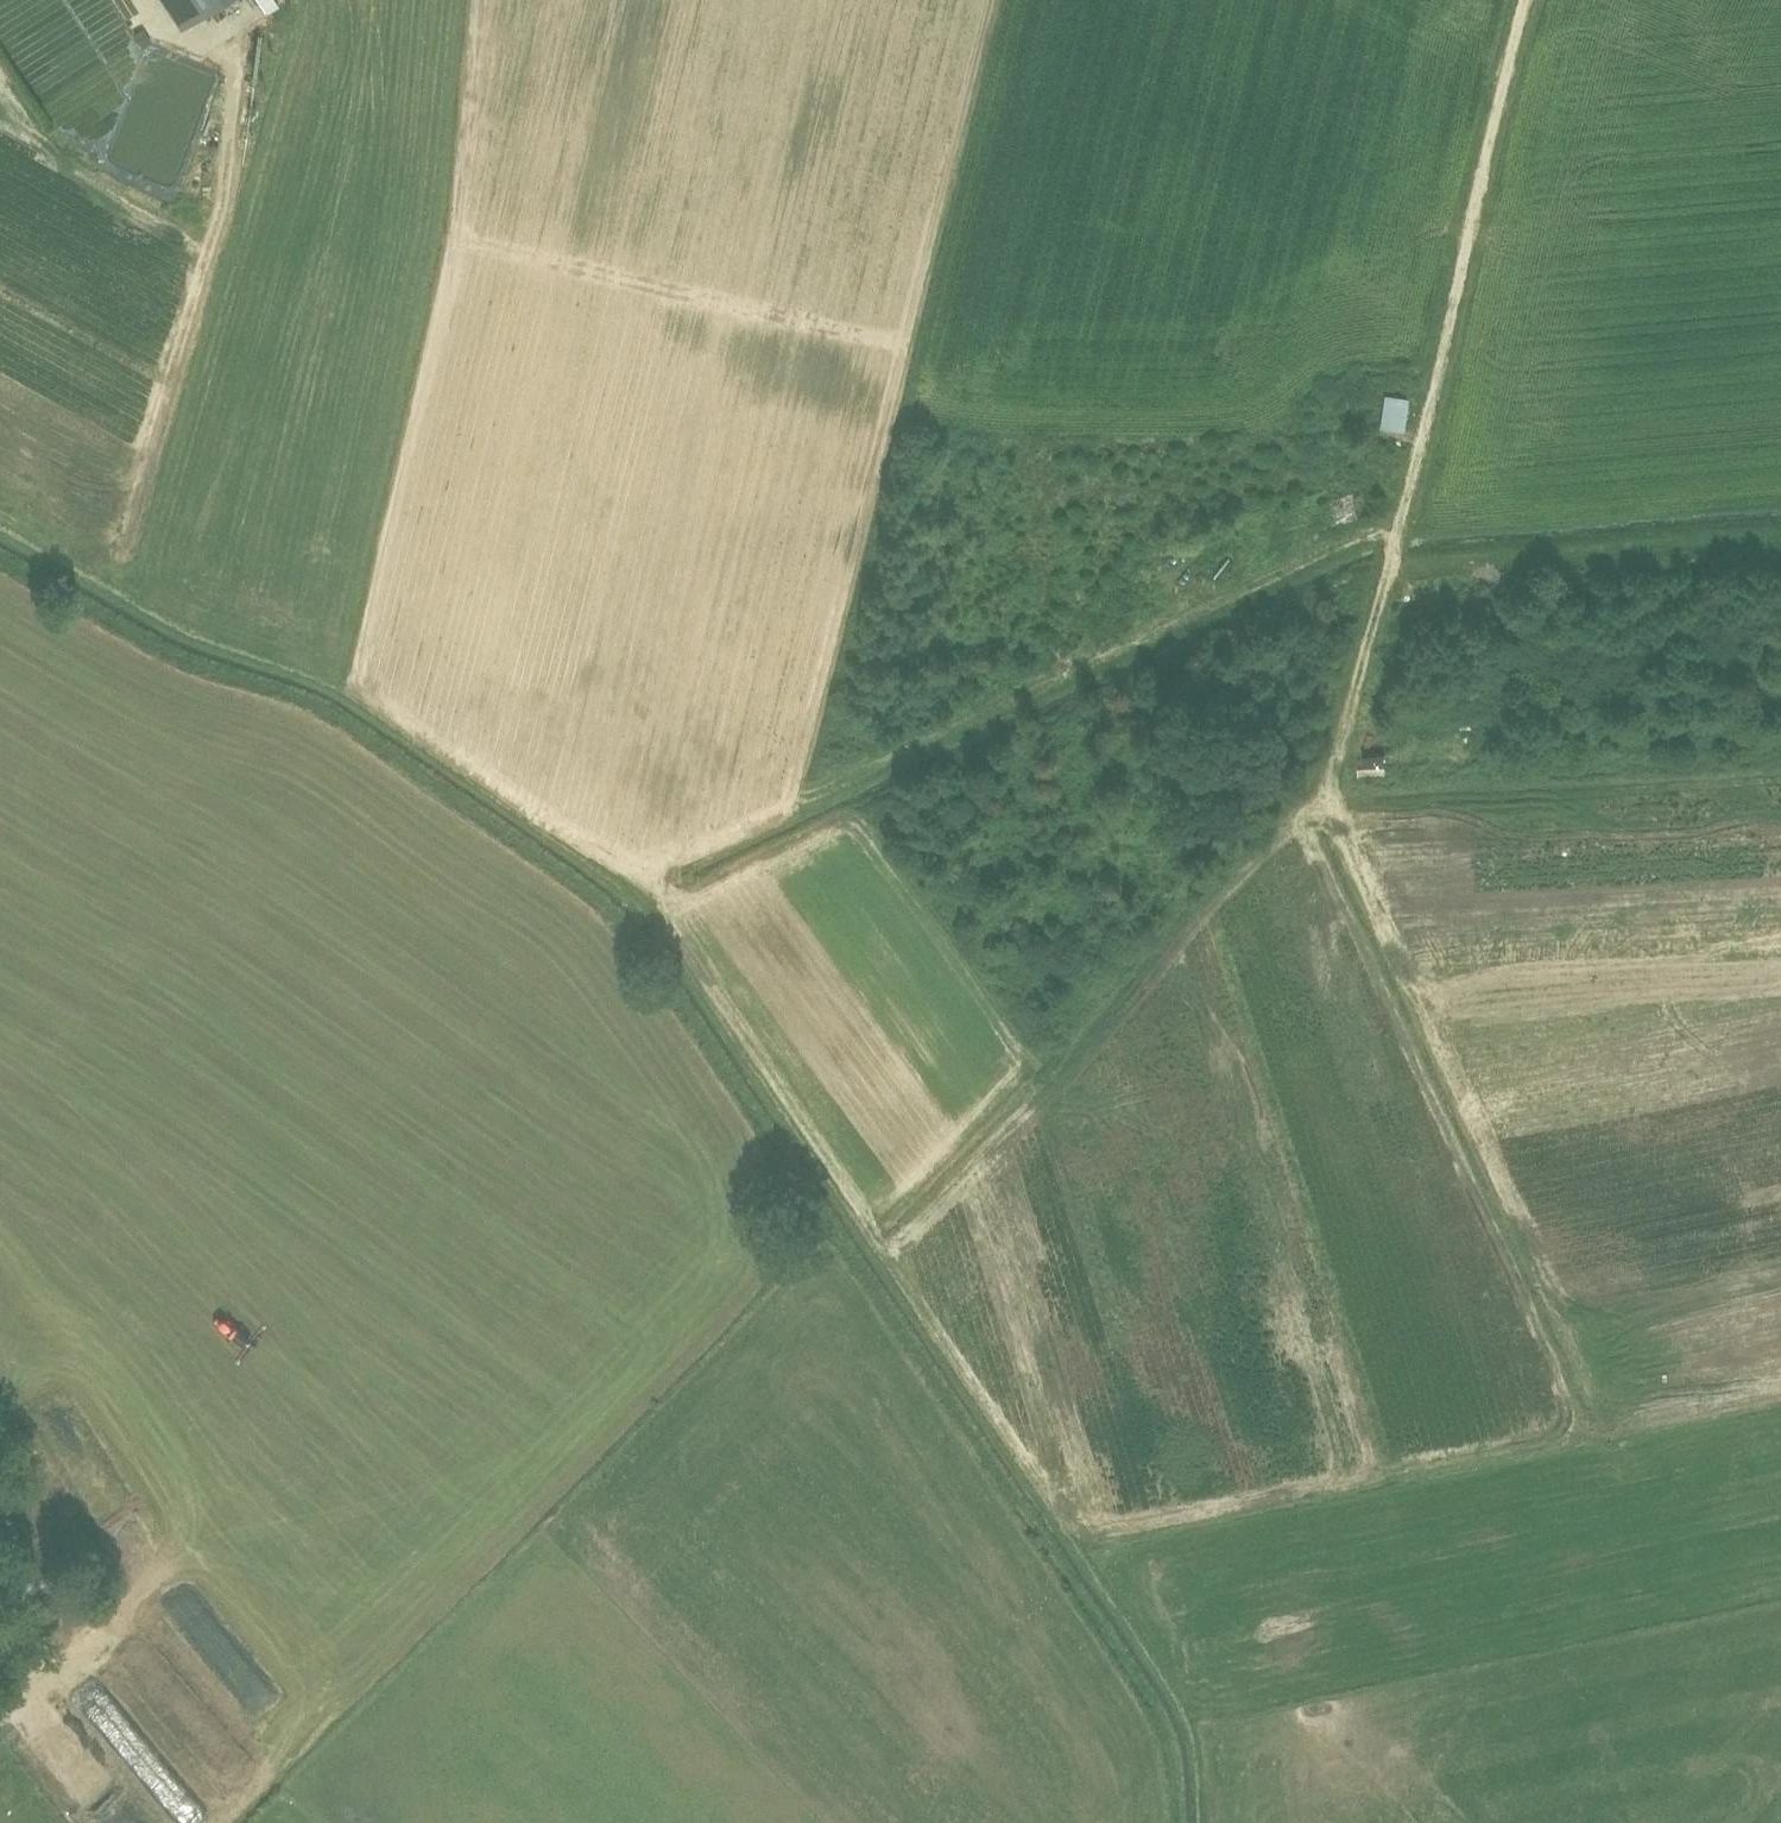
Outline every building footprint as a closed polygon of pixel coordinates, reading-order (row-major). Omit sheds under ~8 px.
[(181,22),(214,0),(166,0),(181,22)] [(1375,424),(1399,429),(1405,396),(1381,391),(1375,424)]
